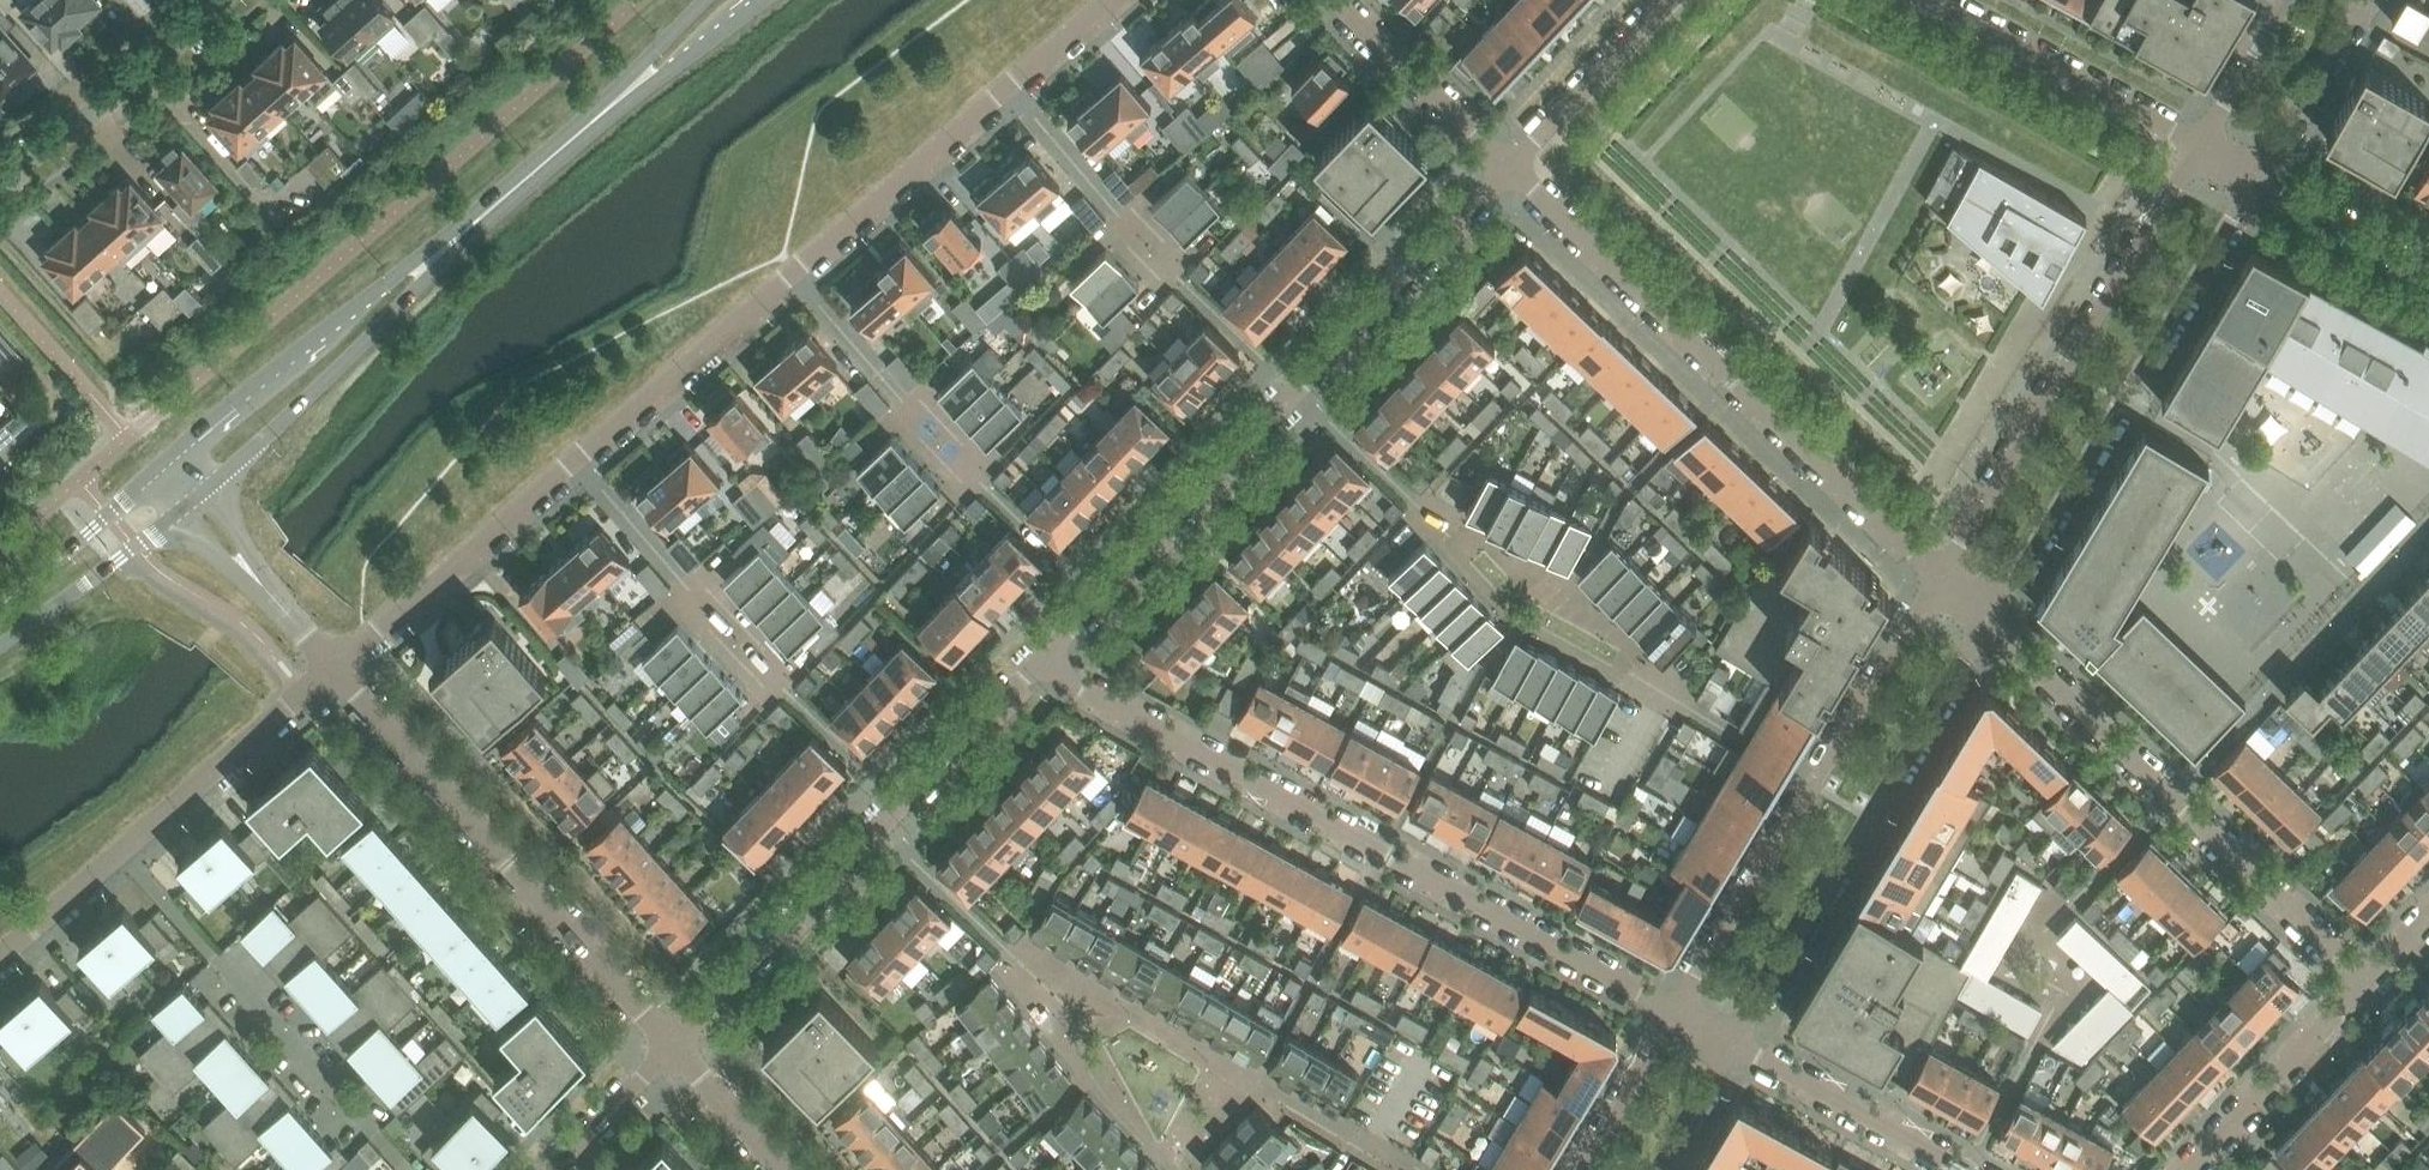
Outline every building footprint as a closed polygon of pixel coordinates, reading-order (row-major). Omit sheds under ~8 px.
[(16,0),(0,0),(0,4),(7,12),(17,2),(16,0)] [(60,0),(32,0),(22,9),(51,42),(56,37),(58,39),(60,37),(64,41),(82,26),(78,22),(79,21),(60,0)] [(79,21),(96,5),(94,3),(97,0),(60,0),(79,21)] [(341,0),(330,0),(322,8),(330,16),(321,24),(348,54),(352,50),(358,57),(377,40),(341,0)] [(384,0),(341,0),(377,40),(396,22),(390,16),(394,12),(384,0)] [(1257,16),(1243,0),(1220,0),(1219,1),(1219,0),(1206,0),(1193,11),(1224,46),(1257,16)] [(1427,0),(1404,0),(1416,11),(1427,0)] [(1518,0),(1516,0),(1499,18),(1531,48),(1549,29),(1518,0)] [(1555,0),(1518,0),(1549,29),(1566,11),(1555,0)] [(1566,11),(1577,0),(1555,0),(1566,11)] [(2094,0),(2073,0),(2089,9),(2094,0)] [(2242,9),(2248,0),(2094,0),(2089,9),(2205,72),(2242,9)] [(2428,15),(2428,10),(2413,0),(2405,0),(2392,21),(2417,36),(2423,26),(2428,15)] [(450,31),(425,3),(415,13),(439,41),(450,31)] [(7,32),(17,23),(7,12),(0,4),(0,91),(3,94),(19,79),(23,83),(36,71),(33,67),(36,64),(7,32)] [(1224,46),(1193,11),(1167,34),(1197,68),(1205,77),(1221,63),(1214,55),(1224,46)] [(1438,33),(1449,21),(1438,12),(1428,23),(1438,33)] [(439,41),(415,13),(404,23),(428,50),(439,41)] [(1531,48),(1499,18),(1480,37),(1512,67),(1531,48)] [(1197,68),(1167,34),(1140,57),(1170,91),(1197,68)] [(2392,55),(2399,44),(2399,43),(2384,34),(2377,46),(2392,55)] [(1512,67),(1480,37),(1456,63),(1470,76),(1476,70),(1494,87),(1512,67)] [(338,85),(296,38),(287,45),(284,41),(270,53),(304,92),(315,106),(338,85)] [(1248,75),(1274,53),(1263,40),(1237,62),(1248,75)] [(1318,114),(1350,81),(1341,73),(1347,67),(1329,50),(1292,89),(1318,114)] [(304,92),(270,53),(257,66),(260,70),(252,77),(282,111),(304,92)] [(1259,88),(1285,66),(1274,53),(1248,75),(1259,88)] [(379,89),(356,61),(346,70),(364,93),(369,98),(379,89)] [(2428,116),(2428,103),(2365,66),(2359,76),(2356,74),(2347,89),(2350,91),(2325,135),(2394,175),(2428,116)] [(364,93),(346,70),(334,80),(353,102),(364,93)] [(1152,107),(1122,73),(1096,95),(1090,89),(1089,89),(1133,140),(1150,125),(1142,115),(1152,107)] [(282,111),(252,77),(244,84),(241,80),(227,92),(267,136),(268,136),(262,129),(282,111)] [(1133,140),(1089,89),(1071,105),(1076,112),(1068,119),(1098,153),(1107,145),(1116,156),(1133,140)] [(267,136),(227,92),(214,104),(217,108),(209,116),(242,153),(246,149),(249,153),(267,136)] [(1221,95),(1197,116),(1210,130),(1224,118),(1226,116),(1234,110),(1221,95)] [(1373,214),(1428,156),(1391,120),(1394,118),(1381,106),(1379,109),(1370,100),(1315,159),(1373,214)] [(1197,116),(1188,105),(1175,116),(1197,141),(1210,130),(1197,116)] [(403,113),(393,122),(402,133),(413,124),(403,113)] [(1197,141),(1175,116),(1163,127),(1184,152),(1197,141)] [(1251,147),(1241,135),(1232,143),(1243,154),(1251,147)] [(197,202),(219,183),(178,137),(162,151),(170,160),(162,168),(187,195),(174,206),(199,233),(212,221),(197,202)] [(1281,176),(1305,152),(1293,141),(1269,165),(1281,176)] [(2080,229),(2058,217),(2037,205),(2015,194),(2025,182),(1960,147),(1952,143),(1936,171),(1944,175),(1929,203),(2026,283),(2043,296),(2080,229)] [(348,165),(338,155),(329,144),(318,153),(339,173),(348,165)] [(1260,156),(1251,147),(1243,154),(1252,164),(1260,156)] [(1060,186),(1030,152),(1003,175),(1040,218),(1056,204),(1049,196),(1060,186)] [(339,173),(318,153),(307,163),(327,184),(339,173)] [(267,179),(248,157),(236,167),(256,189),(267,179)] [(2415,187),(2428,195),(2428,162),(2415,187)] [(1137,193),(1115,168),(1103,179),(1125,204),(1137,193)] [(1169,222),(1204,189),(1188,171),(1153,205),(1169,222)] [(277,190),(286,182),(279,175),(270,183),(277,190)] [(1040,218),(1003,175),(995,182),(990,175),(971,192),(1006,233),(1032,210),(1039,218),(1040,218)] [(165,217),(132,180),(123,188),(120,184),(106,196),(146,241),(164,224),(161,221),(165,217)] [(2037,205),(2045,194),(2025,182),(2015,194),(2037,205)] [(1186,239),(1221,206),(1204,189),(1169,222),(1186,239)] [(1277,212),(1288,200),(1278,190),(1267,202),(1277,212)] [(1106,220),(1084,194),(1071,205),(1093,230),(1106,220)] [(2058,217),(2065,205),(2045,194),(2037,205),(2058,217)] [(146,241),(106,196),(93,208),(96,212),(88,219),(125,260),(146,241)] [(1266,223),(1277,212),(1267,202),(1256,213),(1266,223)] [(2080,229),(2087,216),(2065,205),(2058,217),(2080,229)] [(982,240),(952,206),(924,230),(954,265),(982,240)] [(1347,241),(1315,210),(1296,230),(1334,266),(1346,254),(1340,248),(1347,241)] [(125,260),(88,219),(80,226),(77,222),(63,234),(97,273),(118,254),(124,260),(125,260)] [(1242,249),(1253,238),(1242,228),(1231,239),(1242,249)] [(1334,266),(1296,230),(1278,248),(1311,279),(1317,272),(1323,278),(1334,266)] [(97,273),(63,234),(50,247),(53,251),(45,258),(75,293),(97,273)] [(224,262),(200,235),(189,245),(213,272),(224,262)] [(936,280),(901,239),(882,255),(887,262),(879,268),(880,269),(916,311),(933,297),(926,289),(936,280)] [(1231,261),(1242,249),(1231,239),(1221,251),(1231,261)] [(1046,271),(1024,246),(1011,257),(1033,282),(1046,271)] [(1311,279),(1278,248),(1260,267),(1293,298),(1311,279)] [(1088,300),(1123,266),(1106,249),(1071,283),(1088,300)] [(1514,300),(1545,267),(1539,261),(1542,258),(1536,252),(1533,255),(1526,249),(1495,281),(1489,276),(1462,305),(1475,316),(1502,288),(1514,300)] [(2253,251),(2217,320),(2213,317),(2162,402),(2191,419),(2209,430),(2205,435),(2215,441),(2219,436),(2264,360),(2402,443),(2407,438),(2428,451),(2428,348),(2253,251)] [(1033,282),(1011,257),(998,268),(1020,293),(1033,282)] [(1200,282),(1211,271),(1200,261),(1190,272),(1200,282)] [(1104,317),(1139,284),(1123,266),(1088,300),(1104,317)] [(1293,298),(1260,267),(1242,286),(1281,322),(1292,310),(1286,305),(1293,298)] [(1533,318),(1564,285),(1558,279),(1560,276),(1554,270),(1552,273),(1545,267),(1514,300),(1533,318)] [(916,311),(880,269),(860,286),(865,293),(852,304),(852,305),(852,306),(861,316),(876,332),(909,304),(916,312),(916,311)] [(1212,272),(1204,282),(1212,289),(1220,279),(1212,272)] [(1552,336),(1583,303),(1576,297),(1579,294),(1573,288),(1570,291),(1564,285),(1533,318),(1552,336)] [(1281,322),(1242,286),(1224,305),(1256,336),(1264,329),(1269,334),(1281,322)] [(184,308),(174,297),(165,287),(155,295),(174,317),(184,308)] [(1172,311),(1183,299),(1173,290),(1162,301),(1172,311)] [(174,317),(155,295),(143,306),(162,328),(174,317)] [(107,318),(87,296),(72,309),(92,331),(107,318)] [(988,321),(966,296),(953,307),(975,332),(988,321)] [(1571,353),(1601,321),(1595,315),(1598,312),(1592,306),(1589,309),(1583,303),(1552,336),(1571,353)] [(1495,346),(1482,334),(1463,315),(1457,321),(1451,316),(1439,329),(1477,365),(1495,346)] [(1147,338),(1157,326),(1148,317),(1137,328),(1147,338)] [(1509,329),(1497,318),(1487,328),(1500,340),(1509,329)] [(1589,371),(1620,339),(1601,321),(1571,353),(1589,371)] [(1026,342),(1035,334),(1033,332),(1025,323),(1016,332),(1026,342)] [(1240,353),(1217,332),(1208,323),(1189,342),(1227,378),(1240,365),(1234,359),(1240,353)] [(1052,333),(1042,324),(1033,332),(1035,334),(1042,342),(1052,333)] [(1477,365),(1439,329),(1426,343),(1431,348),(1426,353),(1459,384),(1477,365)] [(838,365),(808,330),(781,354),(818,396),(834,382),(827,374),(838,365)] [(2,366),(18,352),(0,332),(0,364),(2,366)] [(1062,344),(1052,333),(1042,342),(1053,353),(1062,344)] [(1608,389),(1639,357),(1630,348),(1632,345),(1624,337),(1621,340),(1620,339),(1589,371),(1608,389)] [(1227,378),(1189,342),(1171,361),(1209,397),(1227,378)] [(1535,354),(1524,344),(1515,354),(1525,364),(1535,354)] [(1045,356),(1035,345),(1027,353),(1038,363),(1045,356)] [(1120,366),(1131,354),(1121,345),(1110,356),(1120,366)] [(18,353),(6,364),(14,373),(27,362),(18,353)] [(921,379),(899,353),(886,365),(908,390),(921,379)] [(1459,384),(1426,353),(1421,359),(1416,353),(1403,366),(1441,403),(1459,384)] [(818,396),(781,354),(773,360),(768,354),(749,370),(784,411),(810,389),(817,397),(818,396)] [(1537,375),(1546,365),(1535,354),(1525,364),(1537,375)] [(1627,407),(1658,374),(1649,366),(1651,363),(1643,355),(1640,358),(1639,357),(1608,389),(1627,407)] [(1055,366),(1045,356),(1038,363),(1048,374),(1055,366)] [(1109,377),(1120,366),(1110,356),(1099,367),(1109,377)] [(955,410),(990,376),(974,359),(939,393),(955,410)] [(1209,397),(1171,361),(1153,380),(1185,411),(1191,405),(1196,410),(1209,397)] [(1048,374),(1047,374),(1064,392),(1072,383),(1055,366),(1048,374)] [(1441,403),(1403,366),(1390,380),(1396,385),(1391,390),(1423,421),(1441,403)] [(1646,425),(1677,393),(1658,374),(1627,407),(1646,425)] [(971,427),(1006,393),(990,376),(955,410),(971,427)] [(1511,398),(1521,387),(1511,377),(1500,388),(1511,398)] [(890,405),(868,380),(855,391),(877,416),(890,405)] [(1082,406),(1093,394),(1083,384),(1072,396),(1082,406)] [(774,436),(731,386),(712,402),(717,409),(709,416),(738,451),(749,441),(757,451),(774,436)] [(1563,399),(1551,388),(1542,399),(1553,409),(1563,399)] [(1423,421),(1391,390),(1385,396),(1380,391),(1367,404),(1405,441),(1423,421)] [(1665,443),(1696,411),(1686,401),(1689,399),(1680,391),(1678,393),(1677,393),(1646,425),(1665,443)] [(987,444),(1023,410),(1006,393),(971,427),(987,444)] [(1493,417),(1504,406),(1494,396),(1483,407),(1493,417)] [(1169,428),(1136,397),(1117,417),(1156,453),(1167,441),(1161,436),(1169,428)] [(1574,410),(1563,399),(1553,409),(1564,420),(1574,410)] [(1405,441),(1367,404),(1354,418),(1360,423),(1354,429),(1386,460),(1405,441)] [(1549,415),(1538,405),(1530,414),(1542,426),(1549,415)] [(1482,428),(1493,417),(1483,407),(1472,418),(1482,428)] [(1058,431),(1069,420),(1058,410),(1047,421),(1058,431)] [(1559,425),(1549,415),(1542,426),(1551,434),(1559,425)] [(1156,453),(1117,417),(1100,435),(1132,466),(1139,459),(1144,465),(1156,453)] [(1693,470),(1724,437),(1705,419),(1674,452),(1693,470)] [(1047,443),(1058,431),(1047,421),(1037,433),(1047,443)] [(14,434),(4,423),(0,426),(0,446),(14,434)] [(1600,435),(1589,424),(1579,434),(1590,445),(1600,435)] [(2160,621),(2132,594),(2151,562),(2170,530),(2190,499),(2194,492),(2209,467),(2146,429),(2127,461),(2107,492),(2088,524),(2069,556),(2039,606),(2081,647),(2110,674),(2138,701),(2166,728),(2195,755),(2246,702),(2225,682),(2217,675),(2189,648),(2160,621)] [(830,457),(808,432),(796,443),(818,468),(830,457)] [(1037,433),(1030,440),(1039,450),(1047,443),(1037,433)] [(1457,454),(1468,443),(1458,433),(1447,444),(1457,454)] [(23,445),(14,434),(0,446),(0,463),(1,465),(23,445)] [(1132,466),(1100,435),(1082,454),(1120,491),(1131,479),(1126,473),(1132,466)] [(1602,456),(1612,445),(1600,435),(1590,445),(1602,456)] [(873,488),(909,454),(893,437),(857,470),(873,488)] [(1712,488),(1743,456),(1737,450),(1740,448),(1733,441),(1730,443),(1724,437),(1693,470),(1712,488)] [(1584,448),(1573,438),(1565,447),(1577,458),(1584,448)] [(722,481),(686,440),(667,456),(673,463),(666,469),(660,463),(659,463),(695,504),(722,481)] [(1029,462),(1039,450),(1030,440),(1019,452),(1029,462)] [(1446,466),(1457,454),(1447,444),(1436,456),(1446,466)] [(1370,477),(1359,467),(1337,446),(1319,465),(1352,496),(1370,477)] [(1594,458),(1584,448),(1577,458),(1586,467),(1594,458)] [(1631,463),(1619,452),(1609,463),(1621,474),(1631,463)] [(890,505),(925,471),(909,454),(873,488),(890,505)] [(1120,491),(1082,454),(1064,473),(1096,504),(1103,497),(1108,502),(1120,491)] [(1731,506),(1762,474),(1743,456),(1712,488),(1731,506)] [(695,504),(659,463),(641,479),(647,485),(638,493),(668,527),(695,504)] [(1352,496),(1319,465),(1313,472),(1307,467),(1296,479),(1334,515),(1352,496)] [(1003,488),(1014,477),(1004,467),(993,478),(1003,488)] [(906,522),(941,488),(925,471),(890,505),(906,522)] [(1486,524),(1510,482),(1489,471),(1466,513),(1486,524)] [(1421,492),(1432,481),(1421,472),(1411,483),(1421,492)] [(1096,504),(1064,473),(1046,492),(1084,528),(1095,516),(1090,511),(1096,504)] [(1750,524),(1781,491),(1775,486),(1777,483),(1770,476),(1768,479),(1762,474),(1731,506),(1750,524)] [(1624,486),(1614,477),(1606,485),(1616,495),(1624,486)] [(780,505),(758,479),(745,490),(767,516),(780,505)] [(1334,515),(1296,479),(1284,491),(1290,496),(1283,503),(1316,534),(1334,515)] [(1659,490),(1647,479),(1637,490),(1649,501),(1659,490)] [(1507,535),(1530,493),(1510,482),(1486,524),(1507,535)] [(767,516),(745,490),(732,501),(754,526),(767,516)] [(1769,542),(1800,509),(1781,491),(1750,524),(1769,542)] [(1084,528),(1046,492),(1027,511),(1060,542),(1067,535),(1073,540),(1084,528)] [(1527,547),(1551,504),(1530,493),(1507,535),(1527,547)] [(1643,505),(1633,495),(1625,503),(1635,513),(1643,505)] [(976,517),(987,505),(977,496),(966,507),(976,517)] [(1394,521),(1404,510),(1394,500),(1384,512),(1394,521)] [(1316,534),(1283,503),(1277,510),(1271,505),(1260,517),(1298,553),(1316,534)] [(1548,558),(1571,515),(1551,504),(1527,547),(1548,558)] [(1686,516),(1674,505),(1665,516),(1676,526),(1686,516)] [(1568,569),(1591,527),(1592,526),(1590,525),(1595,515),(1580,506),(1574,517),(1571,515),(1548,558),(1568,569)] [(840,519),(830,509),(821,517),(831,528),(840,519)] [(1818,711),(1889,594),(1800,509),(1769,542),(1776,549),(1715,649),(1767,680),(1818,711)] [(818,524),(808,513),(799,522),(809,532),(818,524)] [(1697,527),(1686,516),(1676,526),(1687,537),(1697,527)] [(1298,553),(1260,517),(1248,529),(1254,534),(1247,541),(1280,572),(1298,553)] [(950,544),(961,533),(951,523),(940,534),(950,544)] [(828,535),(819,525),(818,524),(809,532),(819,543),(828,535)] [(630,560),(600,525),(574,548),(603,583),(630,560)] [(856,536),(846,525),(837,534),(847,544),(856,536)] [(1379,537),(1369,527),(1358,538),(1368,548),(1379,537)] [(1043,560),(1021,538),(1011,529),(993,548),(1025,579),(1043,560)] [(1671,548),(1679,539),(1669,529),(1660,538),(1671,548)] [(702,561),(680,535),(667,546),(689,572),(702,561)] [(866,546),(856,536),(847,544),(857,555),(866,546)] [(1357,560),(1368,548),(1358,538),(1347,550),(1357,560)] [(1690,549),(1679,539),(1671,548),(1681,558),(1690,549)] [(932,563),(944,551),(933,541),(922,553),(932,563)] [(1280,572),(1247,541),(1229,560),(1261,591),(1280,572)] [(1385,541),(1368,559),(1383,575),(1401,558),(1385,541)] [(1595,593),(1629,557),(1612,541),(1578,577),(1595,593)] [(1723,552),(1712,541),(1702,551),(1713,562),(1723,552)] [(1405,592),(1440,559),(1424,542),(1408,557),(1389,575),(1405,592)] [(741,598),(777,564),(760,547),(725,581),(741,598)] [(850,557),(840,547),(831,555),(841,566),(850,557)] [(603,583),(574,548),(547,571),(584,614),(600,600),(593,592),(603,583)] [(1025,579),(993,548),(975,567),(1007,598),(1025,579)] [(1725,573),(1735,563),(1723,552),(1713,562),(1725,573)] [(860,568),(850,557),(841,566),(851,576),(860,568)] [(915,581),(929,567),(918,557),(904,571),(915,581)] [(1612,609),(1646,573),(1629,557),(1595,593),(1612,609)] [(1421,609),(1456,576),(1440,559),(1405,592),(1421,609)] [(1704,579),(1712,571),(1702,561),(1694,569),(1704,579)] [(671,587),(649,562),(636,573),(658,598),(671,587)] [(757,615),(793,581),(777,564),(741,598),(757,615)] [(1344,574),(1333,564),(1322,575),(1333,585),(1344,574)] [(1007,598),(975,567),(957,586),(989,616),(1007,598)] [(584,614),(547,571),(520,594),(550,629),(561,620),(568,628),(584,614)] [(901,596),(915,581),(904,571),(890,586),(901,596)] [(1715,589),(1723,581),(1712,571),(1704,579),(1715,589)] [(1249,604),(1216,573),(1209,581),(1204,576),(1192,588),(1231,624),(1249,604)] [(1629,625),(1663,590),(1646,573),(1612,609),(1629,625)] [(1322,597),(1333,585),(1322,575),(1311,587),(1322,597)] [(1437,626),(1472,593),(1456,576),(1421,609),(1437,626)] [(2425,577),(2407,596),(2428,617),(2428,581),(2425,577)] [(773,632),(809,598),(793,581),(757,615),(773,632)] [(989,616),(957,586),(939,605),(977,641),(990,627),(984,622),(989,616)] [(1231,624),(1192,588),(1181,599),(1187,605),(1180,612),(1212,643),(1231,624)] [(1646,641),(1680,606),(1663,590),(1629,625),(1646,641)] [(1453,643),(1488,610),(1472,593),(1437,626),(1453,643)] [(2407,596),(2389,615),(2416,641),(2428,627),(2428,617),(2407,596)] [(790,649),(825,615),(809,598),(773,632),(790,649)] [(977,641),(939,605),(920,624),(953,655),(959,649),(964,654),(977,641)] [(1663,657),(1697,622),(1680,606),(1646,641),(1663,657)] [(1469,660),(1504,627),(1488,610),(1453,643),(1469,660)] [(1212,643),(1180,612),(1173,618),(1168,613),(1157,625),(1195,661),(1212,643)] [(1305,624),(1295,614),(1284,625),(1294,635),(1305,624)] [(2416,641),(2389,615),(2371,634),(2398,659),(2416,641)] [(547,677),(494,616),(485,624),(483,622),(470,633),(472,636),(434,669),(486,730),(547,677)] [(861,638),(872,626),(862,616),(851,628),(861,638)] [(619,653),(644,632),(645,631),(634,618),(608,640),(619,653)] [(659,676),(695,642),(679,625),(657,646),(647,635),(635,647),(645,657),(643,659),(659,676)] [(1195,661),(1157,625),(1145,637),(1151,642),(1144,650),(1176,681),(1195,661)] [(1284,647),(1294,635),(1284,625),(1273,637),(1284,647)] [(850,649),(861,638),(851,628),(840,639),(850,649)] [(1348,646),(1353,637),(1339,630),(1329,649),(1341,656),(1348,646)] [(2398,659),(2371,634),(2353,652),(2381,678),(2398,659)] [(1304,653),(1311,640),(1303,635),(1296,648),(1304,653)] [(1513,690),(1537,647),(1516,636),(1493,678),(1513,690)] [(936,672),(904,641),(885,660),(918,691),(936,672)] [(1356,641),(1352,649),(1359,652),(1363,644),(1356,641)] [(676,693),(711,659),(695,642),(659,676),(676,693)] [(1308,655),(1318,660),(1322,662),(1329,649),(1316,642),(1308,655)] [(1354,663),(1360,653),(1359,652),(1352,649),(1348,646),(1341,656),(1354,663)] [(832,668),(843,657),(833,647),(822,658),(832,668)] [(1534,701),(1557,658),(1537,647),(1513,690),(1534,701)] [(591,676),(569,651),(556,662),(578,687),(591,676)] [(1253,673),(1261,659),(1248,652),(1240,666),(1253,673)] [(2381,678),(2353,652),(2335,671),(2363,697),(2381,678)] [(1311,673),(1318,660),(1308,655),(1304,653),(1297,666),(1311,673)] [(1709,664),(1713,658),(1705,653),(1701,659),(1709,664)] [(1554,712),(1578,669),(1557,658),(1534,701),(1554,712)] [(692,709),(727,676),(711,659),(676,693),(692,709)] [(1397,687),(1402,676),(1406,671),(1406,664),(1401,659),(1390,670),(1384,680),(1397,687)] [(918,691),(885,660),(867,680),(900,710),(918,691)] [(1384,680),(1390,670),(1377,663),(1371,673),(1384,680)] [(1346,684),(1354,671),(1341,664),(1333,677),(1346,684)] [(1723,684),(1730,672),(1718,664),(1710,676),(1723,684)] [(1245,687),(1253,673),(1240,666),(1233,680),(1245,687)] [(1575,723),(1598,680),(1578,669),(1554,712),(1575,723)] [(1360,691),(1367,678),(1354,671),(1346,684),(1360,691)] [(2363,697),(2335,671),(2318,689),(2304,676),(2304,677),(2345,716),(2363,697)] [(807,694),(818,683),(807,673),(797,685),(807,694)] [(708,726),(743,693),(727,676),(692,709),(708,726)] [(1215,697),(1223,683),(1210,676),(1203,690),(1215,697)] [(2345,716),(2304,677),(2285,696),(2312,722),(2330,703),(2344,716),(2345,716)] [(1261,731),(1282,692),(1260,679),(1238,718),(1261,731)] [(900,710),(867,680),(849,699),(882,729),(900,710)] [(1595,734),(1619,692),(1598,680),(1575,723),(1595,734)] [(1818,711),(1767,680),(1754,702),(1805,733),(1818,711)] [(1231,714),(1243,692),(1229,684),(1216,706),(1231,714)] [(1709,707),(1718,692),(1705,685),(1696,700),(1709,707)] [(1392,709),(1399,696),(1386,689),(1379,702),(1392,709)] [(582,712),(592,703),(582,691),(571,701),(582,712)] [(2427,701),(2416,691),(2405,702),(2416,712),(2427,701)] [(1284,744),(1305,704),(1282,692),(1261,731),(1284,744)] [(2029,728),(1993,693),(1985,694),(1967,725),(1991,739),(1994,733),(2010,748),(2029,728)] [(1405,716),(1412,703),(1399,696),(1392,709),(1405,716)] [(1449,715),(1455,704),(1442,697),(1436,708),(1449,715)] [(625,710),(615,699),(606,707),(616,718),(625,710)] [(882,729),(849,699),(831,718),(863,748),(882,729)] [(2281,722),(2291,712),(2280,701),(2270,712),(2281,722)] [(780,724),(790,712),(780,702),(769,714),(780,724)] [(1805,733),(1754,702),(1740,726),(1753,734),(1791,756),(1805,733)] [(2406,723),(2416,712),(2405,702),(2395,712),(2406,723)] [(592,724),(603,714),(592,703),(582,712),(592,724)] [(1307,756),(1328,717),(1305,704),(1284,744),(1307,756)] [(634,721),(625,710),(616,718),(625,729),(634,721)] [(1472,728),(1478,717),(1466,710),(1460,721),(1472,728)] [(1439,734),(1445,721),(1432,714),(1425,727),(1439,734)] [(2269,714),(2260,724),(2269,733),(2278,724),(2269,714)] [(520,767),(554,738),(536,717),(502,747),(520,767)] [(1330,769),(1351,729),(1328,717),(1307,756),(1330,769)] [(1688,742),(1697,727),(1684,719),(1675,734),(1688,742)] [(2414,745),(2424,734),(2413,724),(2403,735),(2414,745)] [(1964,783),(1991,739),(1967,725),(1940,769),(1991,800),(1992,799),(1964,783)] [(1462,747),(1469,735),(1456,727),(1449,740),(1462,747)] [(2319,737),(2308,727),(2297,738),(2308,748),(2319,737)] [(2067,764),(2029,728),(2010,748),(2048,784),(2067,764)] [(2380,750),(2391,739),(2380,728),(2369,739),(2380,750)] [(754,750),(765,739),(755,729),(744,740),(754,750)] [(1353,781),(1374,742),(1351,729),(1330,769),(1353,781)] [(627,741),(617,730),(606,739),(616,751),(627,741)] [(1509,747),(1514,737),(1502,730),(1496,740),(1509,747)] [(655,743),(645,732),(636,741),(646,752),(655,743)] [(1096,765),(1063,734),(1046,752),(1079,783),(1096,765)] [(1765,799),(1791,756),(1753,734),(1740,753),(1727,775),(1765,799)] [(847,766),(824,745),(814,735),(796,754),(829,785),(847,766)] [(2404,756),(2414,745),(2403,735),(2393,746),(2404,756)] [(2233,789),(2264,757),(2277,743),(2270,736),(2257,750),(2245,739),(2214,771),(2233,789)] [(1522,754),(1527,744),(1514,737),(1509,747),(1522,754)] [(2330,748),(2319,737),(2308,748),(2319,759),(2330,748)] [(537,787),(571,757),(554,738),(520,767),(537,787)] [(2370,760),(2380,750),(2369,739),(2359,750),(2370,760)] [(638,753),(627,741),(616,751),(627,763),(638,753)] [(1376,794),(1397,754),(1374,742),(1353,781),(1376,794)] [(656,762),(665,754),(655,743),(646,752),(656,762)] [(366,804),(346,782),(314,745),(248,802),(282,840),(310,815),(330,837),(366,804)] [(1496,766),(1503,753),(1490,745),(1483,759),(1496,766)] [(736,769),(747,758),(737,748),(726,759),(736,769)] [(1560,750),(1554,760),(1567,767),(1572,757),(1560,750)] [(1079,783),(1046,752),(1038,760),(1033,755),(1024,764),(1062,800),(1079,783)] [(1670,773),(1677,760),(1664,752),(1656,765),(1670,773)] [(1509,773),(1516,760),(1503,753),(1496,766),(1509,773)] [(1549,769),(1554,760),(1542,753),(1537,762),(1549,769)] [(829,785),(796,754),(778,773),(816,809),(827,798),(822,792),(829,785)] [(1399,806),(1420,767),(1397,754),(1376,794),(1399,806)] [(555,806),(600,766),(599,765),(587,775),(571,757),(537,787),(555,806)] [(2252,807),(2283,775),(2264,757),(2233,789),(2252,807)] [(2351,780),(2362,769),(2351,758),(2341,769),(2351,780)] [(1562,776),(1567,767),(1554,760),(1549,769),(1562,776)] [(2378,783),(2389,772),(2378,761),(2367,772),(2378,783)] [(714,783),(724,773),(713,762),(703,773),(714,783)] [(1062,800),(1024,764),(1010,779),(1015,784),(1011,789),(1043,820),(1062,800)] [(1662,785),(1670,773),(1656,765),(1649,778),(1662,785)] [(573,826),(618,786),(600,766),(555,806),(573,826)] [(1991,800),(1940,769),(1926,792),(1978,822),(1991,800)] [(1541,790),(1549,777),(1535,770),(1528,783),(1541,790)] [(2052,832),(2054,830),(2093,788),(2073,770),(2032,813),(2052,832)] [(2368,794),(2378,783),(2367,772),(2357,783),(2368,794)] [(704,794),(714,783),(703,773),(693,784),(704,794)] [(816,809),(778,773),(760,792),(793,823),(799,816),(804,821),(816,809)] [(1433,825),(1455,786),(1431,773),(1410,812),(1433,825)] [(1765,799),(1727,775),(1713,798),(1752,821),(1765,799)] [(2271,826),(2302,793),(2283,775),(2252,807),(2271,826)] [(1555,798),(1562,784),(1549,777),(1541,790),(1555,798)] [(1151,831),(1172,792),(1147,778),(1126,817),(1151,831)] [(2033,800),(2010,778),(2005,784),(2022,800),(2028,805),(2033,800)] [(2073,849),(2082,840),(2112,806),(2105,800),(2108,797),(2096,785),(2093,788),(2054,830),(2073,849)] [(678,797),(667,786),(657,796),(668,807),(678,797)] [(1457,838),(1478,799),(1455,786),(1433,825),(1457,838)] [(1172,843),(1194,804),(1184,798),(1186,795),(1174,788),(1172,792),(1151,831),(1172,843)] [(1590,809),(1597,795),(1584,788),(1577,802),(1590,809)] [(1043,820),(1011,789),(992,809),(1024,840),(1043,820)] [(2423,790),(2405,809),(2428,831),(2428,795),(2423,790)] [(793,823),(760,792),(742,811),(780,847),(791,835),(786,830),(793,823)] [(1978,822),(1926,792),(1913,814),(1964,844),(1978,822)] [(1637,813),(1645,800),(1631,793),(1624,805),(1637,813)] [(2290,844),(2321,811),(2302,793),(2271,826),(2290,844)] [(1603,816),(1611,803),(1597,795),(1590,809),(1603,816)] [(1111,817),(1122,806),(1112,796),(1101,807),(1111,817)] [(689,807),(678,797),(668,807),(679,818),(689,807)] [(1752,821),(1713,798),(1700,820),(1738,843),(1752,821)] [(1479,850),(1501,811),(1478,799),(1457,838),(1479,850)] [(2342,820),(2353,809),(2342,799),(2332,810),(2342,820)] [(2018,816),(2028,805),(2022,800),(2011,812),(2018,816)] [(1194,855),(1216,815),(1194,804),(1172,843),(1194,855)] [(1629,826),(1637,813),(1624,805),(1616,818),(1629,826)] [(2100,857),(2131,825),(2112,806),(2082,840),(2100,857)] [(1111,817),(1101,807),(1090,819),(1100,829),(1111,817)] [(1024,840),(992,809),(985,817),(979,811),(968,823),(1006,860),(1024,840)] [(2405,809),(2387,827),(2420,858),(2428,849),(2428,831),(2405,809)] [(2342,820),(2332,810),(2321,821),(2332,831),(2342,820)] [(780,847),(742,811),(724,830),(756,861),(763,854),(769,859),(780,847)] [(1502,863),(1524,823),(1501,811),(1479,850),(1502,863)] [(605,862),(639,832),(621,813),(608,825),(603,820),(594,827),(599,833),(588,843),(605,862)] [(1217,867),(1239,828),(1229,823),(1231,819),(1220,813),(1218,817),(1216,815),(1194,855),(1217,867)] [(362,865),(395,836),(375,814),(343,843),(362,865)] [(1964,844),(1913,814),(1900,836),(1951,867),(1964,844)] [(1738,843),(1700,820),(1686,842),(1725,866),(1738,843)] [(716,832),(704,821),(694,832),(706,843),(716,832)] [(2008,841),(2016,828),(2003,821),(1996,833),(2008,841)] [(269,853),(250,831),(240,840),(225,822),(202,842),(234,879),(256,860),(258,862),(269,853)] [(1006,860),(968,823),(956,835),(962,841),(955,848),(987,879),(1006,860)] [(1525,875),(1546,836),(1524,823),(1502,863),(1525,875)] [(2420,858),(2387,827),(2370,846),(2402,877),(2420,858)] [(1240,880),(1261,840),(1239,828),(1217,867),(1240,880)] [(623,882),(656,852),(639,832),(605,862),(623,882)] [(717,854),(727,843),(716,832),(706,843),(717,854)] [(1087,843),(1076,833),(1065,845),(1076,855),(1087,843)] [(382,886),(414,857),(395,836),(362,865),(382,886)] [(1547,887),(1569,848),(1546,836),(1525,875),(1547,887)] [(1951,867),(1900,836),(1886,858),(1938,888),(1951,867)] [(2036,848),(2025,838),(2015,849),(2026,859),(2036,848)] [(1263,892),(1284,853),(1281,851),(1283,848),(1273,842),(1271,846),(1261,840),(1240,880),(1263,892)] [(2136,892),(2167,859),(2148,841),(2117,874),(2136,892)] [(234,879),(202,842),(179,862),(194,879),(184,888),(203,910),(214,901),(212,898),(234,879)] [(1725,866),(1686,842),(1673,865),(1711,888),(1725,866)] [(1076,855),(1065,845),(1054,856),(1065,866),(1076,855)] [(2402,877),(2370,846),(2352,865),(2384,896),(2402,877)] [(987,879),(955,848),(937,867),(969,898),(987,879)] [(1571,900),(1592,861),(1569,848),(1547,887),(1571,900)] [(2037,869),(2047,858),(2036,848),(2026,859),(2037,869)] [(2008,870),(2016,858),(2016,857),(2003,850),(1995,863),(2008,870)] [(1093,871),(1103,861),(1093,851),(1083,861),(1093,871)] [(640,901),(674,872),(656,852),(623,882),(640,901)] [(1285,904),(1307,865),(1284,853),(1263,892),(1285,904)] [(751,866),(740,856),(730,866),(741,876),(751,866)] [(1125,877),(1133,864),(1119,856),(1111,869),(1125,877)] [(401,908),(433,879),(414,857),(382,886),(401,908)] [(1938,888),(1886,858),(1873,880),(1924,911),(1938,888)] [(2156,910),(2187,877),(2179,870),(2182,867),(2172,858),(2169,861),(2167,859),(2136,892),(2156,910)] [(1652,884),(1660,870),(1646,862),(1638,876),(1652,884)] [(2001,883),(2008,870),(1995,863),(1988,875),(2001,883)] [(1137,883),(1144,870),(1133,864),(1125,877),(1137,883)] [(1308,917),(1330,878),(1327,876),(1329,873),(1318,867),(1316,870),(1307,865),(1285,904),(1308,917)] [(1684,933),(1711,888),(1673,865),(1672,866),(1687,875),(1661,917),(1684,933)] [(2384,896),(2352,865),(2327,891),(2343,906),(2349,900),(2366,915),(2384,896)] [(1986,977),(2041,885),(2018,870),(1962,963),(1971,970),(1986,977)] [(338,888),(324,872),(317,878),(331,894),(338,888)] [(658,921),(691,891),(674,872),(640,901),(658,921)] [(1053,879),(1041,872),(1033,886),(1046,893),(1053,879)] [(2064,895),(2074,884),(2064,874),(2053,885),(2064,895)] [(1117,893),(1123,883),(1111,877),(1104,890),(1115,897),(1117,893)] [(2175,928),(2206,896),(2187,877),(2156,910),(2175,928)] [(1332,930),(1353,891),(1330,878),(1308,917),(1332,930)] [(421,930),(453,901),(433,879),(401,908),(421,930)] [(1634,880),(1624,898),(1590,879),(1577,904),(1624,929),(1637,905),(1647,887),(1634,880)] [(1169,901),(1176,887),(1163,880),(1156,894),(1169,901)] [(1924,911),(1873,880),(1860,902),(1911,933),(1924,911)] [(1139,905),(1145,895),(1134,890),(1123,883),(1117,893),(1139,905)] [(953,915),(943,905),(920,884),(914,890),(909,885),(896,898),(934,934),(953,915)] [(1038,906),(1046,893),(1033,886),(1025,899),(1038,906)] [(1182,908),(1189,895),(1176,887),(1169,901),(1182,908)] [(352,904),(339,888),(338,888),(331,894),(345,910),(352,904)] [(715,917),(691,891),(658,921),(675,941),(692,926),(698,933),(715,917)] [(270,971),(337,912),(320,893),(290,919),(275,902),(243,930),(263,953),(258,957),(270,971)] [(1982,915),(1989,902),(1976,894),(1969,907),(1982,915)] [(2194,946),(2225,914),(2216,906),(2219,903),(2210,894),(2207,897),(2206,896),(2175,928),(2194,946)] [(1055,946),(1077,909),(1053,895),(1031,932),(1055,946)] [(1366,949),(1388,909),(1364,897),(1342,936),(1366,949)] [(934,934),(896,898),(883,912),(889,917),(884,922),(916,953),(934,934)] [(440,951),(472,923),(453,901),(421,930),(440,951)] [(1160,921),(1167,908),(1155,901),(1147,914),(1160,921)] [(2092,922),(2103,911),(2092,901),(2081,911),(2092,922)] [(1958,994),(1971,970),(1962,963),(1961,964),(1911,933),(1860,902),(1793,1013),(1795,1023),(1908,1085),(1929,1045),(1958,994)] [(1222,912),(1209,905),(1201,919),(1214,926),(1222,912)] [(1684,933),(1661,917),(1637,905),(1624,929),(1666,952),(1673,951),(1684,933)] [(1389,961),(1410,922),(1402,917),(1404,914),(1390,906),(1388,909),(1366,949),(1389,961)] [(1974,927),(1982,915),(1969,907),(1961,920),(1974,927)] [(180,950),(151,916),(141,925),(126,908),(103,927),(135,965),(155,947),(167,962),(180,950)] [(1173,928),(1180,915),(1167,908),(1160,921),(1173,928)] [(1077,959),(1099,922),(1077,909),(1055,946),(1077,959)] [(324,957),(354,931),(337,912),(270,971),(283,985),(288,981),(307,1002),(339,974),(324,957)] [(1228,933),(1235,920),(1222,912),(1214,926),(1228,933)] [(376,931),(362,915),(355,921),(369,937),(376,931)] [(2151,988),(2076,916),(2057,937),(2109,986),(2132,1008),(2151,988)] [(2230,939),(2240,928),(2229,918),(2219,929),(2230,939)] [(1015,941),(1026,930),(1015,920),(1005,931),(1015,941)] [(916,953),(884,922),(879,928),(873,923),(860,936),(898,972),(916,953)] [(1099,972),(1121,935),(1099,922),(1077,959),(1099,972)] [(1412,974),(1433,934),(1410,922),(1389,961),(1412,974)] [(460,973),(492,944),(472,923),(440,951),(460,973)] [(1212,933),(1200,926),(1192,939),(1205,946),(1212,933)] [(135,965),(103,927),(80,947),(95,964),(85,973),(103,995),(114,986),(112,984),(135,965)] [(2130,937),(2119,927),(2109,938),(2120,948),(2130,937)] [(1260,950),(1267,937),(1254,930),(1247,943),(1260,950)] [(391,947),(376,931),(369,937),(384,953),(391,947)] [(1218,953),(1225,940),(1212,933),(1205,946),(1218,953)] [(1434,986),(1456,947),(1433,934),(1412,974),(1434,986)] [(1122,985),(1144,948),(1121,935),(1099,972),(1122,985)] [(898,972),(860,936),(848,949),(853,955),(847,961),(880,992),(898,972)] [(1273,958),(1280,944),(1267,937),(1260,950),(1273,958)] [(2130,958),(2141,947),(2130,937),(2120,948),(2130,958)] [(479,995),(511,966),(492,944),(460,973),(479,995)] [(1457,999),(1479,959),(1469,954),(1471,951),(1460,944),(1458,948),(1456,947),(1434,986),(1457,999)] [(2203,966),(2214,955),(2203,945),(2193,956),(2203,966)] [(2299,985),(2283,970),(2290,963),(2273,947),(2248,973),(2281,1004),(2299,985)] [(1144,998),(1166,961),(1144,948),(1122,985),(1144,998)] [(987,970),(998,958),(988,949),(977,960),(987,970)] [(1251,971),(1258,958),(1245,951),(1238,964),(1251,971)] [(1306,976),(1314,963),(1301,956),(1294,969),(1306,976)] [(2203,966),(2193,956),(2182,967),(2193,977),(2203,966)] [(1264,978),(1271,965),(1258,958),(1251,971),(1264,978)] [(1480,1011),(1501,972),(1479,959),(1457,999),(1480,1011)] [(1166,1011),(1188,974),(1166,961),(1144,998),(1166,1011)] [(395,962),(388,969),(401,983),(403,985),(410,978),(395,962)] [(2158,984),(2168,973),(2157,963),(2147,974),(2158,984)] [(334,1042),(401,983),(388,969),(383,964),(354,990),(339,974),(307,1002),(327,1024),(322,1028),(334,1042)] [(498,1016),(531,988),(511,966),(479,995),(498,1016)] [(1330,989),(1337,976),(1324,969),(1317,982),(1330,989)] [(1503,1024),(1525,985),(1515,979),(1517,976),(1505,969),(1503,973),(1501,972),(1480,1011),(1503,1024)] [(2041,1007),(1986,977),(1971,970),(1958,994),(2028,1032),(2041,1007)] [(956,994),(968,984),(960,973),(947,983),(956,994)] [(2281,1004),(2248,973),(2230,992),(2263,1023),(2281,1004)] [(1189,1024),(1210,987),(1188,974),(1166,1011),(1189,1024)] [(973,1023),(1007,997),(990,975),(956,1002),(973,1023)] [(1296,995),(1303,982),(1290,975),(1283,988),(1296,995)] [(410,978),(403,985),(417,1001),(424,994),(410,978)] [(87,1010),(68,988),(57,997),(42,980),(20,999),(52,1036),(74,1017),(76,1020),(87,1010)] [(2178,993),(2167,982),(2157,993),(2168,1004),(2178,993)] [(155,1074),(222,1015),(209,1001),(206,1004),(186,983),(153,1012),(167,1028),(138,1055),(155,1074)] [(387,1028),(418,1002),(417,1001),(403,985),(401,983),(334,1042),(347,1056),(352,1052),(371,1073),(402,1044),(387,1028)] [(944,1004),(956,994),(947,983),(935,992),(944,1004)] [(2082,1060),(2132,1008),(2109,986),(2053,1045),(2082,1060)] [(1211,1038),(1233,1000),(1210,987),(1189,1024),(1211,1038)] [(1364,1007),(1371,994),(1358,987),(1351,1000),(1364,1007)] [(878,1045),(822,988),(813,996),(810,994),(799,1005),(798,1005),(801,1008),(764,1044),(820,1101),(878,1045)] [(1319,1008),(1327,995),(1314,988),(1306,1001),(1319,1008)] [(1578,1013),(1531,988),(1518,1012),(1564,1038),(1578,1013)] [(2420,997),(2428,1006),(2428,988),(2420,997)] [(2263,1023),(2230,992),(2212,1011),(2245,1042),(2263,1023)] [(2157,1015),(2168,1004),(2157,993),(2146,1004),(2157,1015)] [(1377,1014),(1384,1001),(1371,994),(1364,1007),(1377,1014)] [(529,1115),(589,1053),(539,996),(502,1029),(523,1052),(495,1077),(529,1115)] [(2420,997),(2419,999),(2415,996),(2406,1006),(2409,1009),(2402,1016),(2428,1042),(2428,1006),(2420,997)] [(989,1044),(1023,1017),(1007,997),(973,1023),(989,1044)] [(20,999),(0,1016),(0,1023),(12,1037),(1,1045),(20,1067),(31,1058),(29,1056),(52,1036),(20,999)] [(935,1010),(926,999),(914,1009),(923,1020),(935,1010)] [(453,1016),(439,1000),(432,1007),(446,1023),(453,1016)] [(1233,1051),(1255,1013),(1233,1000),(1211,1038),(1233,1051)] [(1355,1027),(1362,1015),(1338,1002),(1331,1015),(1355,1027)] [(1971,1025),(1978,1012),(1965,1005),(1958,1018),(1971,1025)] [(2245,1042),(2212,1011),(2195,1030),(2227,1061),(2245,1042)] [(1409,1032),(1416,1019),(1403,1012),(1396,1025),(1409,1032)] [(1984,1033),(1991,1019),(1978,1012),(1971,1025),(1984,1033)] [(1257,1064),(1278,1027),(1255,1013),(1233,1051),(1257,1064)] [(1618,1042),(1617,1035),(1578,1013),(1564,1038),(1582,1048),(1606,1062),(1618,1042)] [(249,1055),(229,1033),(234,1029),(222,1015),(155,1074),(157,1076),(146,1086),(151,1093),(163,1082),(172,1093),(202,1066),(217,1083),(249,1055)] [(1368,1034),(1375,1021),(1362,1015),(1355,1027),(1368,1034)] [(468,1032),(454,1017),(453,1016),(446,1023),(461,1039),(468,1032)] [(2402,1016),(2395,1023),(2392,1020),(2382,1031),(2385,1033),(2384,1035),(2417,1066),(2428,1053),(2428,1042),(2402,1016)] [(1005,1064),(1039,1037),(1023,1017),(989,1044),(1005,1064)] [(1422,1039),(1430,1026),(1416,1019),(1409,1032),(1422,1039)] [(2132,1041),(2142,1030),(2131,1020),(2121,1031),(2132,1041)] [(2017,1050),(2024,1038),(2011,1030),(2004,1043),(2017,1050)] [(2227,1061),(2195,1030),(2177,1048),(2209,1080),(2227,1061)] [(2121,1052),(2132,1041),(2121,1031),(2110,1042),(2121,1052)] [(918,1032),(907,1042),(908,1043),(915,1051),(926,1041),(918,1032)] [(1291,1084),(1312,1047),(1289,1033),(1267,1071),(1291,1084)] [(398,1113),(465,1054),(447,1034),(417,1061),(402,1044),(371,1073),(390,1095),(385,1099),(398,1113)] [(2417,1066),(2384,1035),(2366,1054),(2399,1085),(2417,1066)] [(1020,1084),(1055,1058),(1039,1037),(1005,1064),(1020,1084)] [(936,1052),(926,1041),(915,1051),(925,1062),(936,1052)] [(1451,1063),(1458,1051),(1445,1044),(1439,1056),(1451,1063)] [(1931,1097),(1953,1058),(1929,1045),(1908,1085),(1931,1097)] [(1314,1098),(1336,1060),(1312,1047),(1291,1084),(1314,1098)] [(1582,1102),(1606,1062),(1582,1048),(1559,1086),(1544,1078),(1582,1102)] [(2209,1080),(2177,1048),(2159,1067),(2191,1098),(2209,1080)] [(2052,1069),(2059,1056),(2046,1049),(2039,1062),(2052,1069)] [(1464,1070),(1470,1058),(1458,1051),(1451,1063),(1464,1070)] [(945,1063),(936,1052),(925,1062),(934,1073),(945,1063)] [(2399,1085),(2366,1054),(2360,1060),(2357,1057),(2345,1069),(2348,1072),(2381,1103),(2399,1085)] [(219,1145),(286,1086),(273,1072),(268,1077),(249,1055),(217,1083),(231,1099),(202,1126),(219,1145)] [(1486,1074),(1493,1062),(1481,1055),(1474,1067),(1486,1074)] [(2096,1079),(2106,1068),(2095,1057),(2085,1068),(2096,1079)] [(1037,1106),(1071,1079),(1055,1058),(1020,1084),(1037,1106)] [(1955,1110),(1976,1071),(1953,1058),(1931,1097),(1955,1110)] [(1336,1111),(1358,1073),(1336,1060),(1314,1098),(1336,1111)] [(925,1074),(915,1062),(904,1072),(915,1084),(925,1074)] [(1479,1085),(1486,1074),(1474,1067),(1468,1078),(1479,1085)] [(2191,1098),(2159,1067),(2141,1086),(2173,1117),(2191,1098)] [(2096,1079),(2085,1068),(2083,1070),(2075,1079),(2086,1090),(2096,1079)] [(1978,1123),(1999,1084),(1976,1071),(1955,1110),(1978,1123)] [(2381,1103),(2348,1072),(2331,1091),(2363,1122),(2381,1103)] [(936,1086),(925,1074),(915,1084),(925,1096),(936,1086)] [(1582,1102),(1544,1078),(1530,1101),(1569,1124),(1582,1102)] [(970,1091),(960,1080),(949,1090),(959,1101),(970,1091)] [(312,1126),(293,1104),(298,1100),(286,1086),(219,1145),(237,1163),(265,1137),(281,1154),(312,1126)] [(2173,1117),(2141,1086),(2122,1105),(2155,1136),(2173,1117)] [(511,1135),(494,1119),(504,1109),(483,1089),(473,1099),(475,1101),(455,1123),(490,1156),(511,1135)] [(853,1139),(886,1109),(870,1091),(836,1120),(853,1139)] [(969,1111),(980,1102),(970,1091),(959,1101),(969,1111)] [(2363,1122),(2331,1091),(2324,1098),(2321,1095),(2310,1107),(2313,1110),(2345,1141),(2363,1122)] [(1071,1143),(1103,1113),(1084,1094),(1043,1133),(1062,1153),(1071,1143)] [(2022,1147),(2044,1108),(2020,1095),(1999,1134),(2022,1147)] [(1460,1119),(1468,1106),(1455,1098),(1447,1111),(1460,1119)] [(144,1129),(113,1100),(72,1143),(47,1169),(105,1169),(144,1129)] [(960,1112),(949,1101),(939,1110),(949,1122),(960,1112)] [(1569,1124),(1530,1101),(1517,1123),(1555,1147),(1569,1124)] [(1786,1127),(1742,1103),(1739,1102),(1725,1125),(1749,1139),(1773,1152),(1786,1127)] [(2110,1125),(2121,1114),(2110,1103),(2099,1114),(2110,1125)] [(1289,1136),(1282,1129),(1258,1106),(1239,1125),(1271,1155),(1289,1136)] [(2045,1160),(2067,1120),(2044,1108),(2022,1147),(2045,1160)] [(870,1158),(903,1128),(886,1109),(853,1139),(870,1158)] [(2345,1141),(2313,1110),(2295,1128),(2327,1159),(2345,1141)] [(2428,1131),(2428,1111),(2428,1110),(2416,1122),(2427,1133),(2428,1131)] [(1011,1137),(1002,1126),(988,1111),(976,1120),(1001,1147),(1011,1137)] [(1453,1132),(1460,1119),(1447,1111),(1440,1124),(1453,1132)] [(971,1124),(960,1112),(949,1122),(960,1134),(971,1124)] [(1089,1162),(1121,1132),(1103,1113),(1071,1143),(1089,1162)] [(2089,1133),(2067,1120),(2045,1160),(2064,1169),(2069,1169),(2089,1133)] [(455,1123),(434,1144),(432,1142),(422,1153),(441,1169),(445,1169),(453,1162),(461,1169),(477,1169),(490,1156),(455,1123)] [(1555,1147),(1517,1123),(1503,1146),(1542,1169),(1555,1147)] [(1239,1125),(1221,1145),(1248,1169),(1257,1169),(1271,1155),(1239,1125)] [(1738,1158),(1749,1139),(1725,1125),(1698,1169),(1699,1169),(1730,1169),(1738,1158)] [(350,1157),(337,1143),(332,1148),(312,1126),(281,1154),(295,1169),(336,1169),(350,1157)] [(1786,1127),(1773,1152),(1806,1169),(1823,1169),(1833,1153),(1786,1127)] [(921,1147),(903,1128),(870,1158),(881,1169),(895,1169),(921,1147)] [(2295,1128),(2276,1148),(2299,1169),(2317,1169),(2327,1159),(2295,1128)] [(2140,1152),(2150,1142),(2139,1131),(2129,1142),(2140,1152)] [(1138,1151),(1121,1132),(1089,1162),(1081,1169),(1118,1169),(1138,1151)] [(2116,1147),(2089,1133),(2069,1169),(2109,1169),(2105,1168),(2116,1147)] [(665,1137),(633,1169),(694,1169),(665,1137)] [(2413,1148),(2402,1138),(2391,1149),(2402,1159),(2413,1148)] [(50,1155),(36,1140),(16,1157),(27,1169),(33,1169),(50,1155)] [(995,1152),(985,1140),(974,1150),(985,1161),(995,1152)] [(1433,1164),(1442,1150),(1429,1142),(1420,1157),(1433,1164)] [(205,1154),(195,1143),(186,1151),(196,1163),(205,1154)] [(1221,1145),(1203,1164),(1209,1169),(1248,1169),(1221,1145)] [(1029,1157),(1020,1146),(1009,1156),(1018,1167),(1029,1157)] [(1503,1146),(1490,1168),(1492,1169),(1541,1169),(1542,1169),(1503,1146)] [(938,1167),(921,1147),(895,1169),(934,1169),(938,1167)] [(178,1149),(169,1158),(181,1169),(189,1169),(194,1164),(178,1149)] [(2392,1169),(2402,1159),(2391,1149),(2381,1160),(2392,1169)] [(1156,1169),(1138,1151),(1118,1169),(1156,1169)] [(1865,1165),(1841,1152),(1831,1169),(1862,1169),(1863,1169),(1865,1165)] [(2270,1155),(2259,1167),(2258,1167),(2261,1169),(2285,1169),(2270,1155)] [(1319,1159),(1306,1166),(1308,1169),(1325,1169),(1319,1159)] [(1003,1161),(993,1169),(1012,1169),(1003,1161)]
